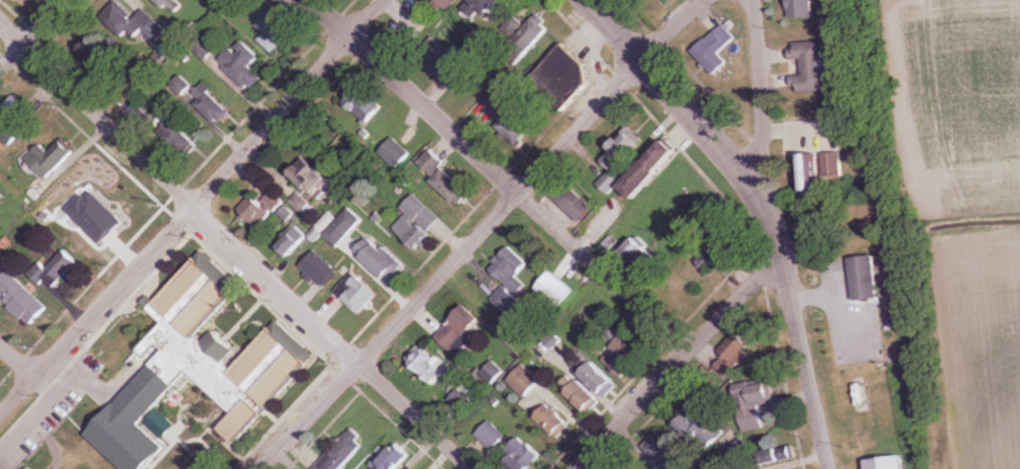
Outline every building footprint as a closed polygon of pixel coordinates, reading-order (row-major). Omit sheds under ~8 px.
[(26,8),(34,0),(17,0),(26,8)] [(164,10),(175,0),(154,0),(164,10)] [(454,11),(465,0),(443,0),(454,11)] [(494,15),(509,0),(479,0),(494,15)] [(788,19),(815,19),(814,0),(787,0),(788,19)] [(143,9),(134,18),(120,4),(106,19),(131,43),(143,31),(156,44),(167,31),(143,9)] [(258,42),(277,54),(295,26),(266,7),(254,26),(265,33),(258,42)] [(503,29),(532,52),(552,27),(537,15),(529,25),(515,14),(503,29)] [(693,49),(712,76),(728,65),(720,53),(737,42),(727,26),(693,49)] [(261,58),(241,40),(219,63),(251,92),(263,79),(251,68),(261,58)] [(828,92),(826,43),(793,44),(794,62),(804,61),(804,77),(794,78),(795,93),(828,92)] [(93,46),(92,61),(111,63),(113,48),(93,46)] [(454,70),(459,79),(477,67),(467,51),(439,70),(443,77),(454,70)] [(233,112),(204,83),(190,96),(219,125),(233,112)] [(384,107),(363,85),(345,104),(366,125),(384,107)] [(513,103),(497,89),(483,106),(502,122),(497,128),(519,147),(533,130),(508,109),(513,103)] [(181,128),(187,122),(170,104),(157,116),(163,122),(155,129),(184,159),(198,146),(181,128)] [(610,195),(623,181),(618,177),(647,145),(630,130),(603,161),(610,168),(597,183),(610,195)] [(379,153),(398,171),(413,155),(394,137),(379,153)] [(76,151),(63,139),(50,153),(42,145),(27,161),(48,181),(76,151)] [(638,201),(683,153),(668,140),(624,188),(638,201)] [(472,194),(443,167),(446,164),(431,150),(417,165),(460,206),(472,194)] [(843,154),(824,154),(824,178),(843,178),(843,154)] [(810,155),(810,193),(820,193),(820,155),(810,155)] [(293,172),(318,197),(333,182),(309,157),(293,172)] [(549,193),(581,224),(595,209),(565,178),(549,193)] [(313,209),(302,193),(293,200),(304,216),(313,209)] [(443,223),(415,194),(401,209),(407,215),(394,228),(415,250),(443,223)] [(272,214),(252,196),(238,210),(258,229),(272,214)] [(337,248),(362,220),(348,209),(324,236),(337,248)] [(309,239),(295,225),(276,243),(290,258),(309,239)] [(355,252),(387,284),(403,268),(372,236),(355,252)] [(654,257),(639,237),(620,251),(635,271),(654,257)] [(710,274),(725,254),(712,244),(696,263),(710,274)] [(507,315),(530,288),(518,277),(529,264),(509,247),(489,270),(506,284),(491,302),(507,315)] [(79,263),(66,249),(46,269),(39,262),(27,274),(40,286),(45,281),(53,289),(79,263)] [(297,269),(315,287),(327,275),(330,279),(337,272),(317,250),(297,269)] [(881,300),(877,257),(852,259),(856,303),(881,300)] [(310,363),(271,329),(236,369),(229,363),(240,350),(209,323),(235,292),(196,259),(152,310),(166,322),(141,351),(150,359),(160,348),(237,414),(223,430),(240,445),(310,363)] [(10,270),(0,280),(0,297),(30,327),(49,309),(10,270)] [(359,316),(378,297),(354,273),(335,292),(359,316)] [(436,337),(453,354),(484,322),(467,305),(436,337)] [(624,379),(648,347),(625,330),(601,362),(624,379)] [(718,353),(723,358),(714,368),(726,379),(753,349),(736,333),(718,353)] [(408,359),(432,383),(447,368),(422,344),(408,359)] [(506,372),(495,360),(480,374),(491,386),(506,372)] [(583,377),(606,399),(619,385),(597,363),(583,377)] [(509,381),(527,398),(543,382),(526,364),(509,381)] [(565,394),(588,416),(601,402),(579,380),(565,394)] [(773,384),(735,385),(736,405),(773,403),(773,384)] [(69,416),(75,422),(62,435),(75,449),(106,419),(87,399),(69,416)] [(685,403),(672,424),(714,451),(727,430),(685,403)] [(535,417),(559,441),(572,428),(549,405),(535,417)] [(475,436),(493,452),(507,438),(490,421),(475,436)] [(365,445),(351,430),(313,468),(341,468),(365,445)] [(521,436),(500,457),(512,468),(531,468),(542,457),(521,436)] [(685,455),(651,437),(641,455),(667,468),(678,468),(685,455)] [(740,463),(753,452),(742,439),(729,451),(740,463)] [(412,457),(396,442),(373,468),(375,468),(401,468),(412,457)] [(764,466),(796,459),(793,447),(762,454),(764,466)] [(868,461),(869,468),(908,468),(906,457),(868,461)]
